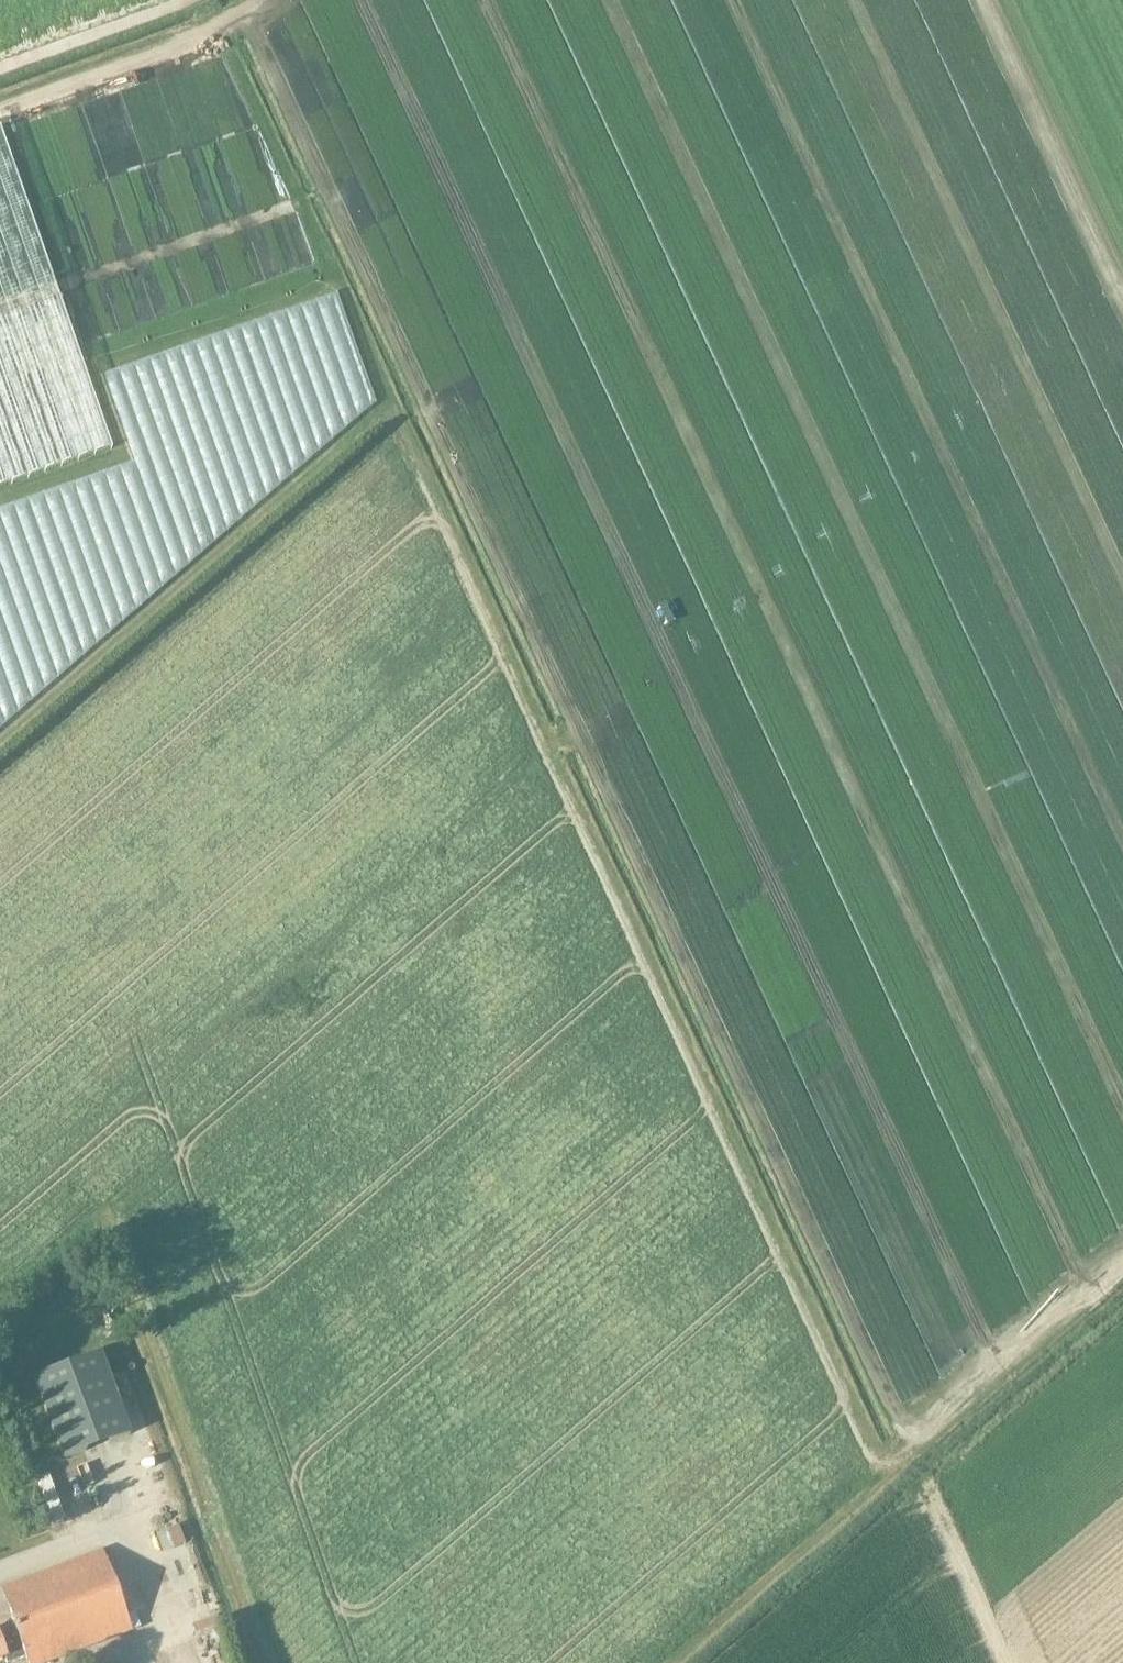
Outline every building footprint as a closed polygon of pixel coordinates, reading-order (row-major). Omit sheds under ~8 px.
[(111,447),(0,129),(0,486),(111,447)] [(374,403),(335,292),(101,374),(133,461),(0,507),(0,728),(374,403)] [(31,1377),(62,1460),(130,1434),(99,1352),(31,1377)] [(0,1630),(0,1656),(2,1655),(5,1662),(8,1662),(24,1657),(26,1662),(45,1662),(131,1632),(102,1553),(1,1590),(14,1625),(0,1630)]
